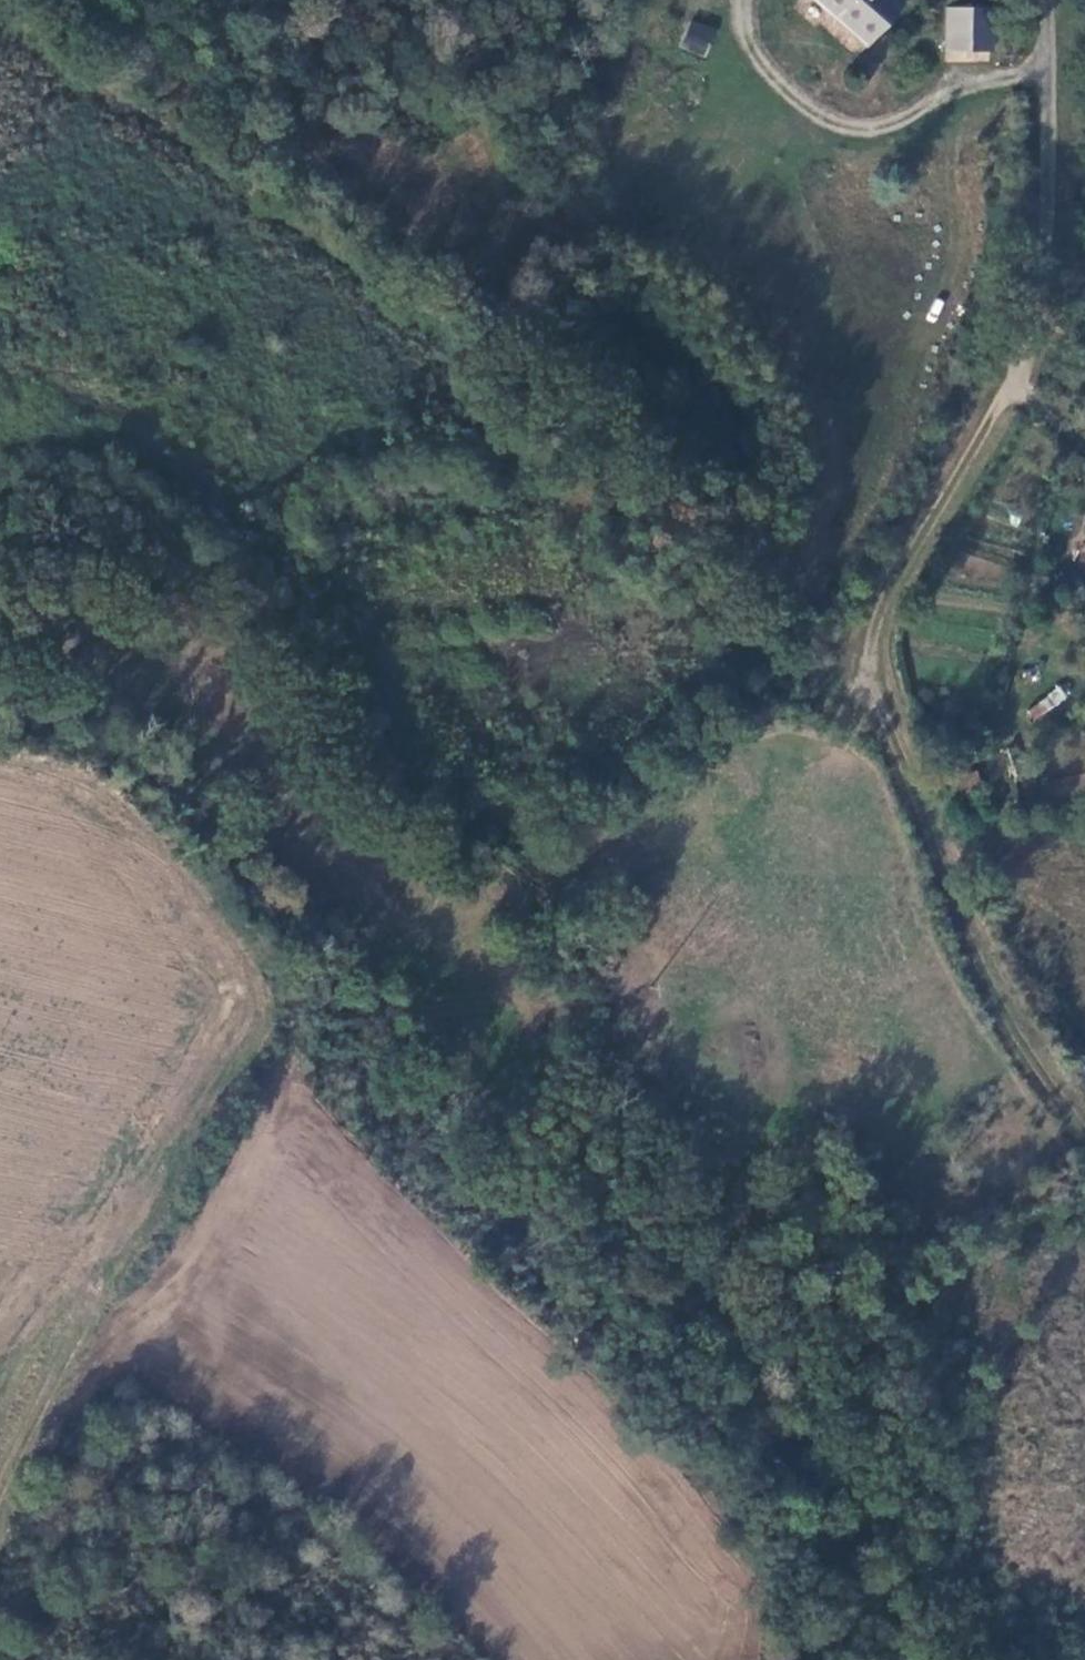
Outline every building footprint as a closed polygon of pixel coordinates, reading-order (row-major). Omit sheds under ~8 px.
[(899,0),(817,0),(831,12),(839,5),(875,36),(903,3),(899,0)] [(990,7),(946,6),(946,49),(990,49),(990,7)] [(692,19),(681,47),(706,57),(717,29),(692,19)] [(1072,573),(1084,578),(1084,538),(1072,573)] [(1035,722),(1069,697),(1060,685),(1026,710),(1035,722)]
